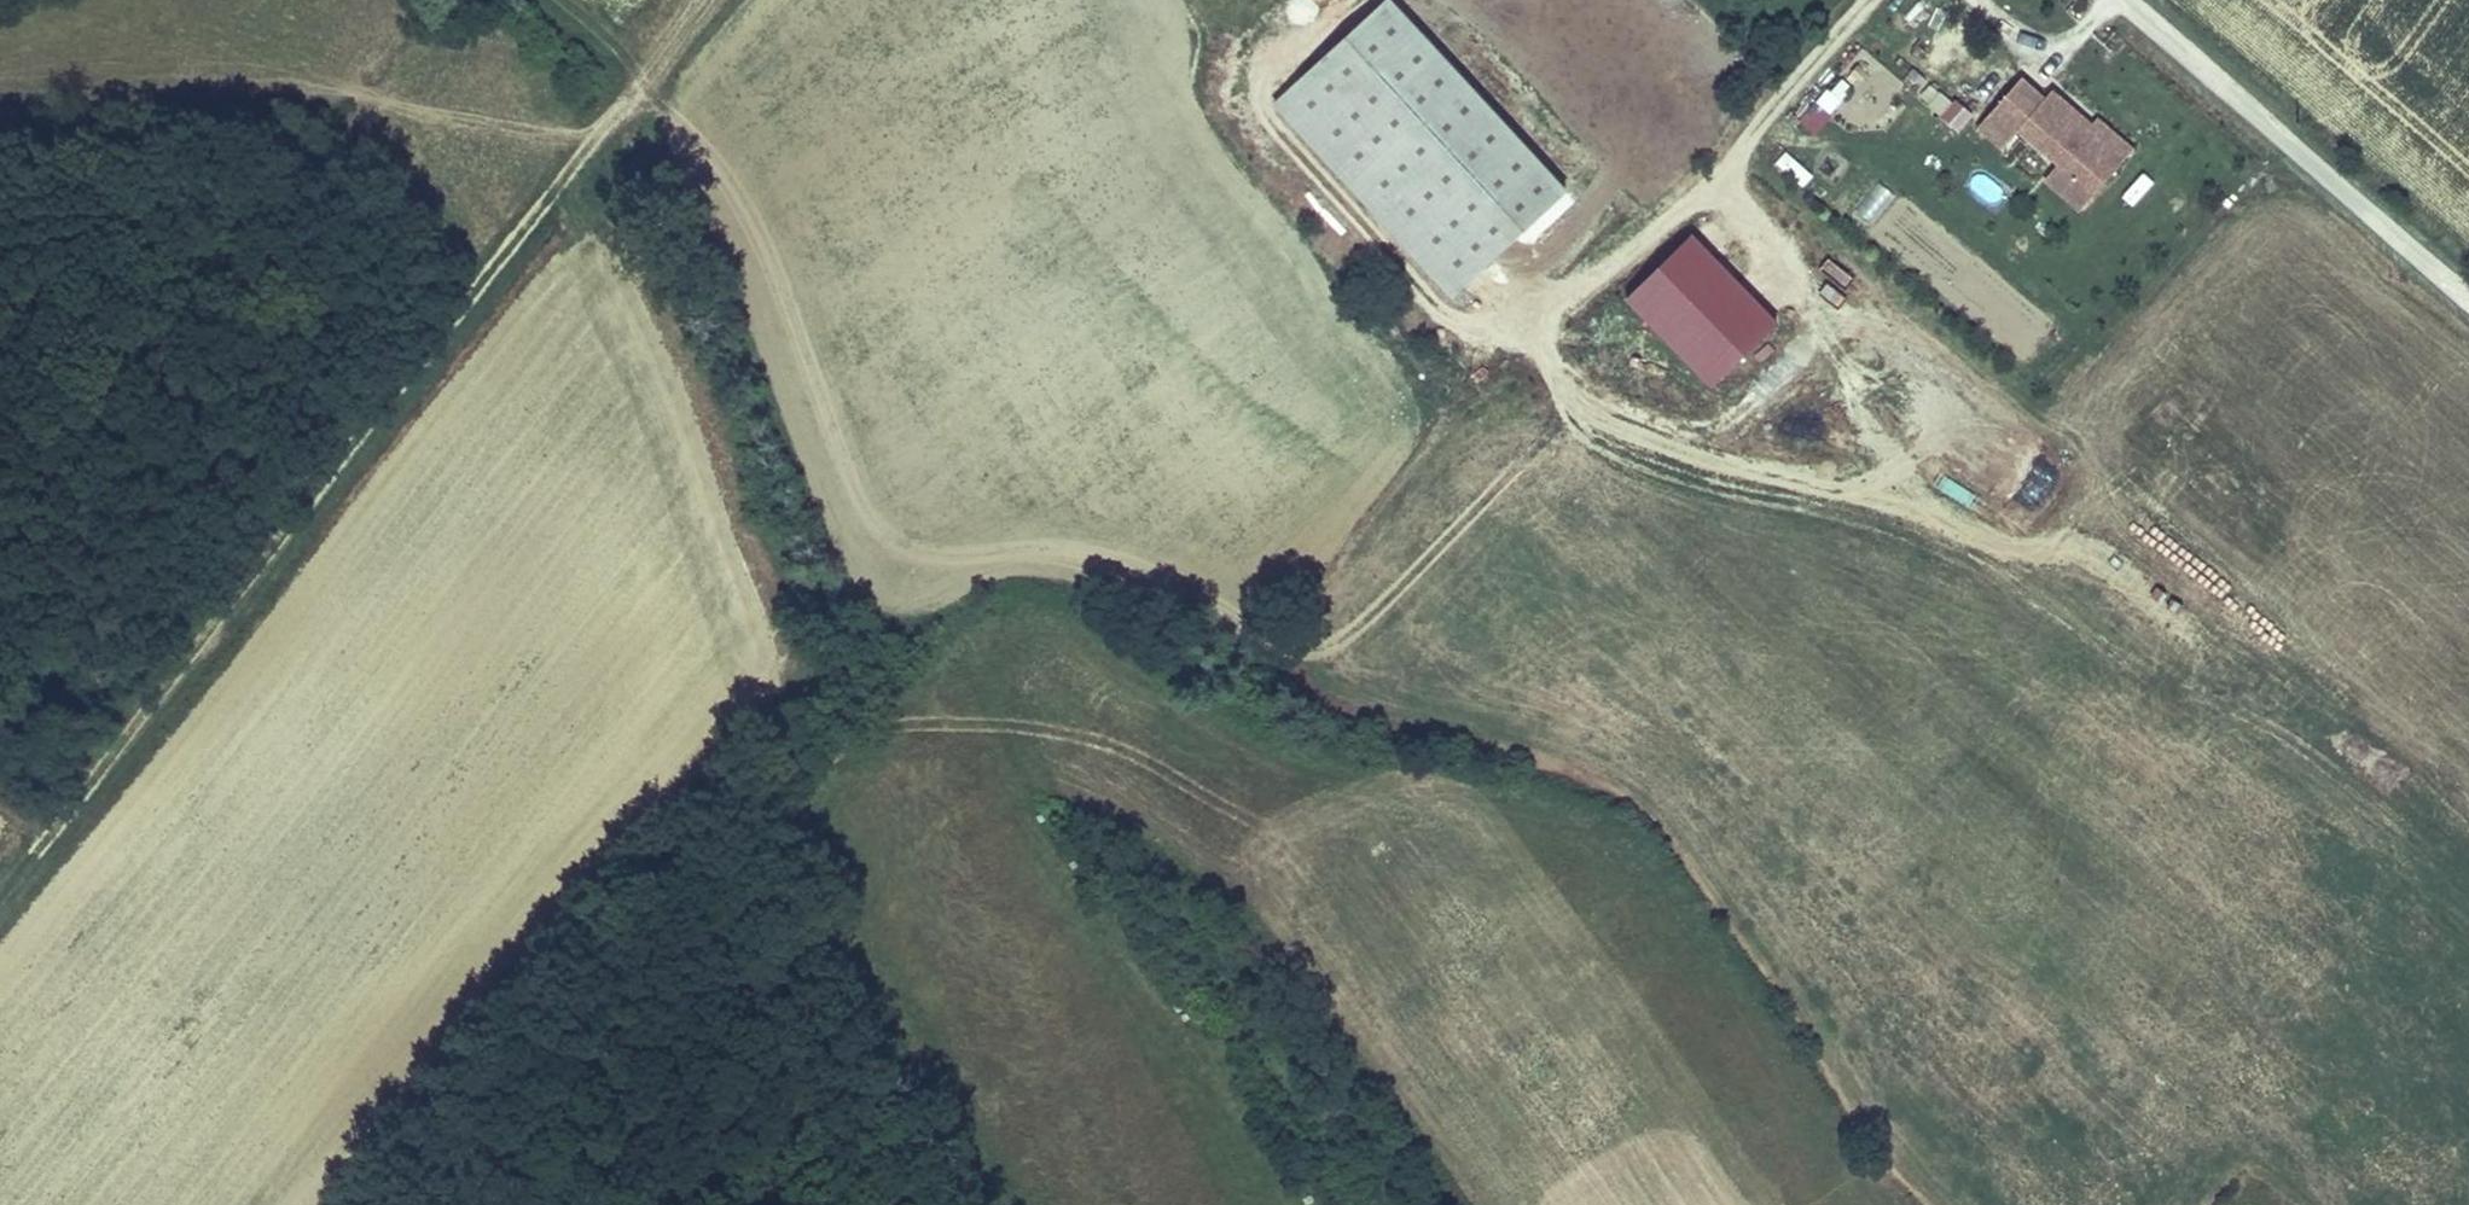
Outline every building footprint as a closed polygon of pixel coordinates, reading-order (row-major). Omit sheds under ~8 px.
[(1385,0),(1381,0),(1268,103),(1446,296),(1560,191),(1385,0)] [(2045,100),(2022,80),(1983,125),(2004,144),(2020,126),(2060,161),(2046,179),(2082,205),(2133,147),(2099,118),(2093,124),(2053,90),(2045,100)] [(1951,97),(1937,115),(1960,132),(1974,114),(1951,97)] [(1792,160),(1783,174),(1804,188),(1814,174),(1792,160)] [(1712,390),(1779,322),(1688,234),(1622,302),(1712,390)]
